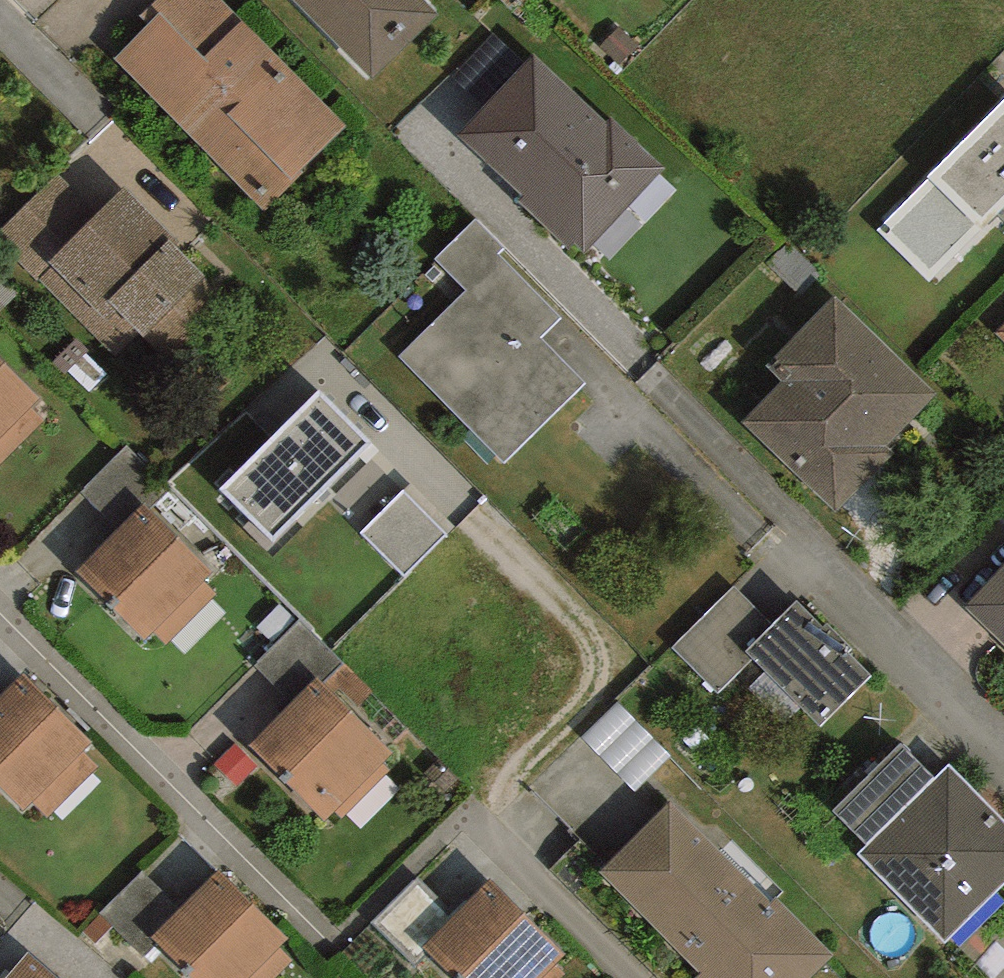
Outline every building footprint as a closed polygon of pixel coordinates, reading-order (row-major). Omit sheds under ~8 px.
[(347,125),(222,0),(153,0),(136,17),(143,25),(109,59),(264,213),(304,173),(302,170),(347,125)] [(437,15),(422,0),(292,0),(371,80),(437,15)] [(575,246),(584,254),(665,169),(613,120),(608,125),(533,54),(455,136),(519,197),(515,201),(569,251),(575,246)] [(928,177),(930,179),(879,230),(930,281),(996,215),(1003,207),(1003,101),(928,177)] [(97,214),(58,173),(0,228),(0,238),(38,282),(41,280),(54,268),(48,262),(97,214)] [(138,335),(172,369),(234,309),(167,240),(171,236),(124,188),(97,214),(48,262),(54,268),(41,280),(116,357),(138,335)] [(503,462),(585,383),(541,337),(560,319),(496,253),(501,249),(475,222),(437,259),(468,291),(400,356),(503,462)] [(886,446),(937,394),(834,294),(765,365),(782,381),(742,422),(836,513),(894,453),(886,446)] [(0,377),(0,439),(31,408),(0,377)] [(318,391),(220,490),(274,543),(372,444),(318,391)] [(446,533),(404,491),(363,533),(404,575),(446,533)] [(203,583),(132,517),(70,584),(140,649),(203,583)] [(965,608),(1003,645),(1003,566),(965,608)] [(746,651),(772,626),(735,587),(673,647),(718,693),(753,658),(746,651)] [(820,726),(871,676),(849,653),(852,649),(827,624),(823,628),(797,602),(772,626),(746,651),(753,658),(820,726)] [(14,686),(0,701),(0,800),(19,819),(83,753),(14,686)] [(384,763),(309,691),(244,758),(319,830),(384,763)] [(582,737),(635,791),(669,758),(616,704),(582,737)] [(867,846),(935,779),(902,744),(833,809),(867,846)] [(1003,885),(1003,820),(949,766),(935,779),(867,846),(859,854),(946,941),(1003,885)] [(834,955),(775,897),(770,901),(670,800),(598,872),(698,973),(694,977),(811,977),(834,955)] [(213,880),(146,946),(178,977),(249,977),(280,948),(213,880)] [(422,949),(454,917),(418,880),(374,923),(416,965),(427,954),(422,949)] [(452,977),(561,977),(566,973),(556,963),(565,954),(490,880),(454,917),(422,949),(427,954),(452,977)]
